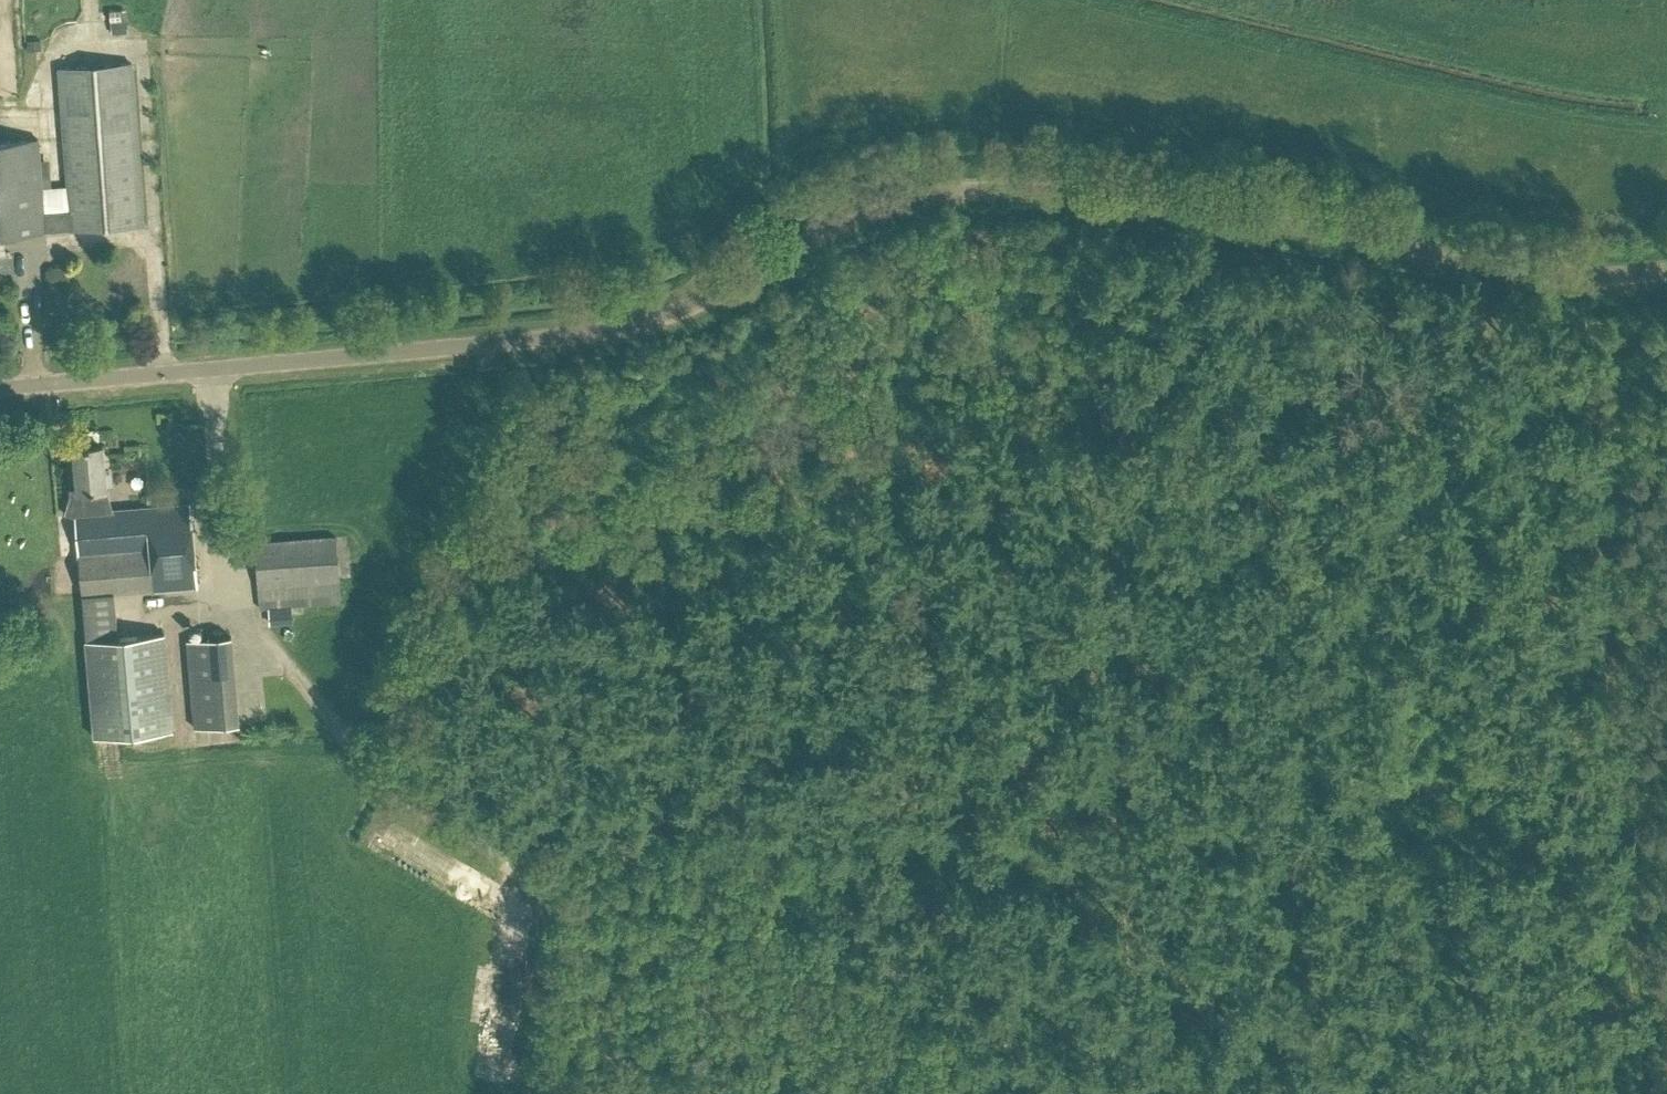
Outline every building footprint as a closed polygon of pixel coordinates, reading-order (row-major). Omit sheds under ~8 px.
[(126,8),(110,9),(112,32),(127,31),(126,8)] [(41,38),(27,38),(28,49),(41,49),(41,38)] [(132,61),(60,67),(69,185),(42,187),(38,137),(0,140),(0,233),(45,229),(45,228),(72,227),(72,228),(143,223),(132,61)] [(70,493),(65,512),(75,514),(82,593),(82,595),(94,735),(173,729),(165,631),(119,635),(115,592),(196,585),(188,503),(107,510),(101,445),(73,447),(77,486),(70,487),(70,493)] [(337,535),(256,540),(260,607),(341,602),(337,535)] [(289,611),(267,612),(268,630),(290,629),(289,611)] [(232,634),(187,638),(195,727),(240,723),(232,634)]
